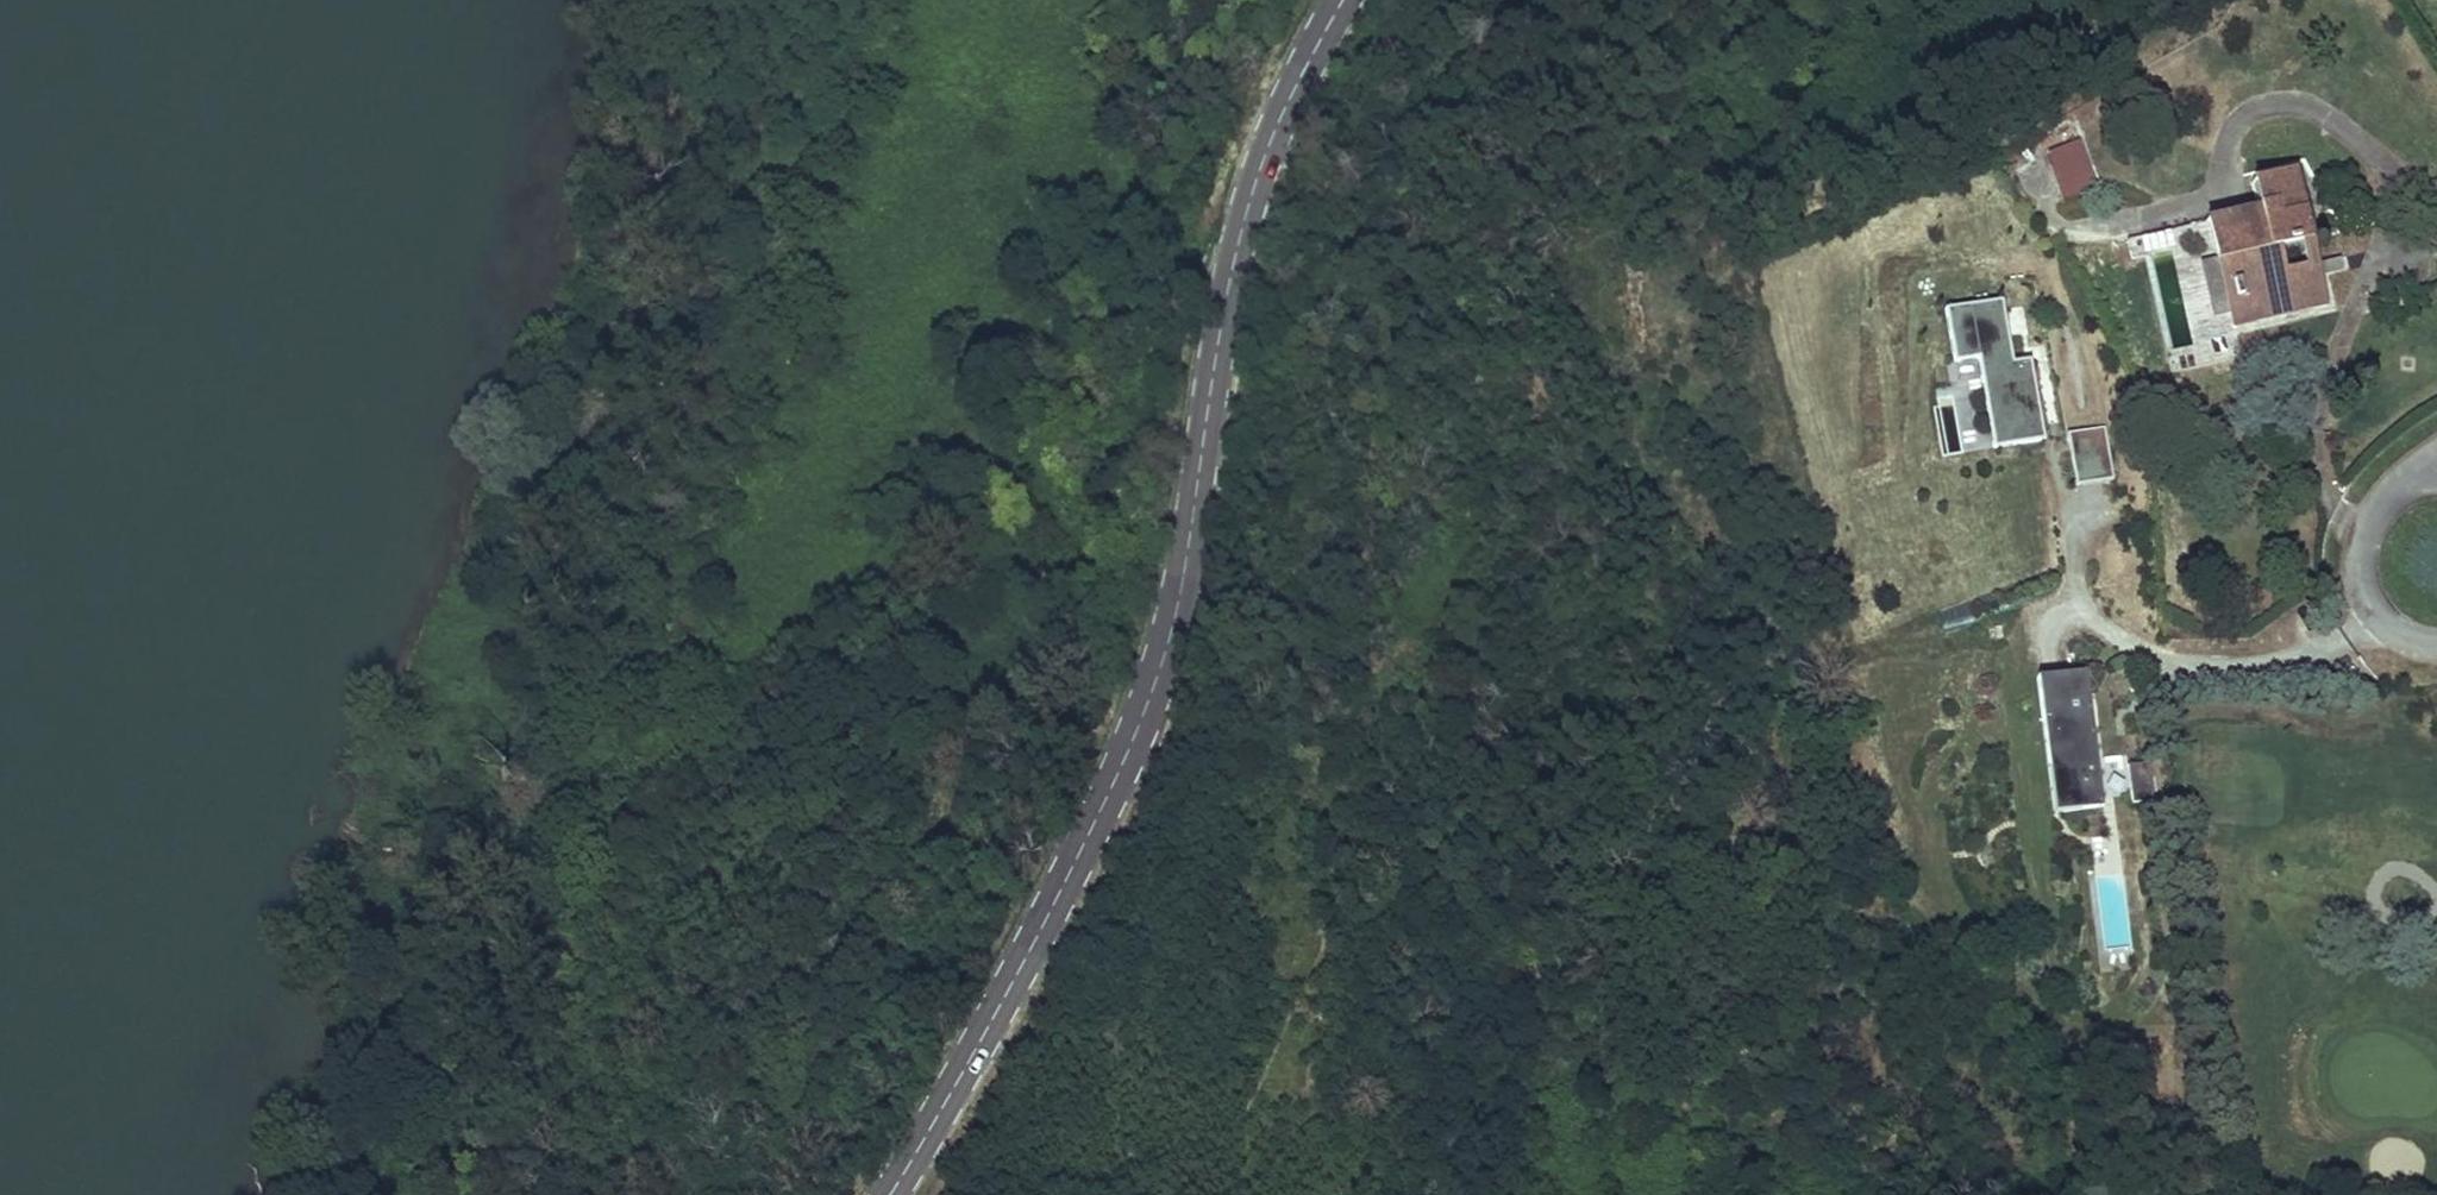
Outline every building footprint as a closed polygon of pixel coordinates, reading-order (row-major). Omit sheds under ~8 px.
[(2044,155),(2062,201),(2096,187),(2078,142),(2044,155)] [(2307,271),(2281,154),(2237,164),(2240,177),(2254,173),(2258,187),(2243,191),(2194,202),(2203,245),(2218,242),(2223,263),(2215,264),(2220,283),(2228,282),(2230,294),(2269,285),(2271,295),(2298,289),(2294,274),(2307,271)] [(2243,191),(2258,187),(2254,173),(2240,177),(2243,191)] [(2294,274),(2298,289),(2311,286),(2307,271),(2294,274)] [(1976,453),(2044,442),(2030,360),(2011,363),(2001,303),(1940,313),(1953,392),(1965,390),(1976,453)] [(2108,429),(2068,433),(2073,484),(2112,480),(2108,429)] [(2083,670),(2033,678),(2053,817),(2103,810),(2083,670)] [(2131,803),(2151,801),(2147,763),(2128,765),(2131,803)]
